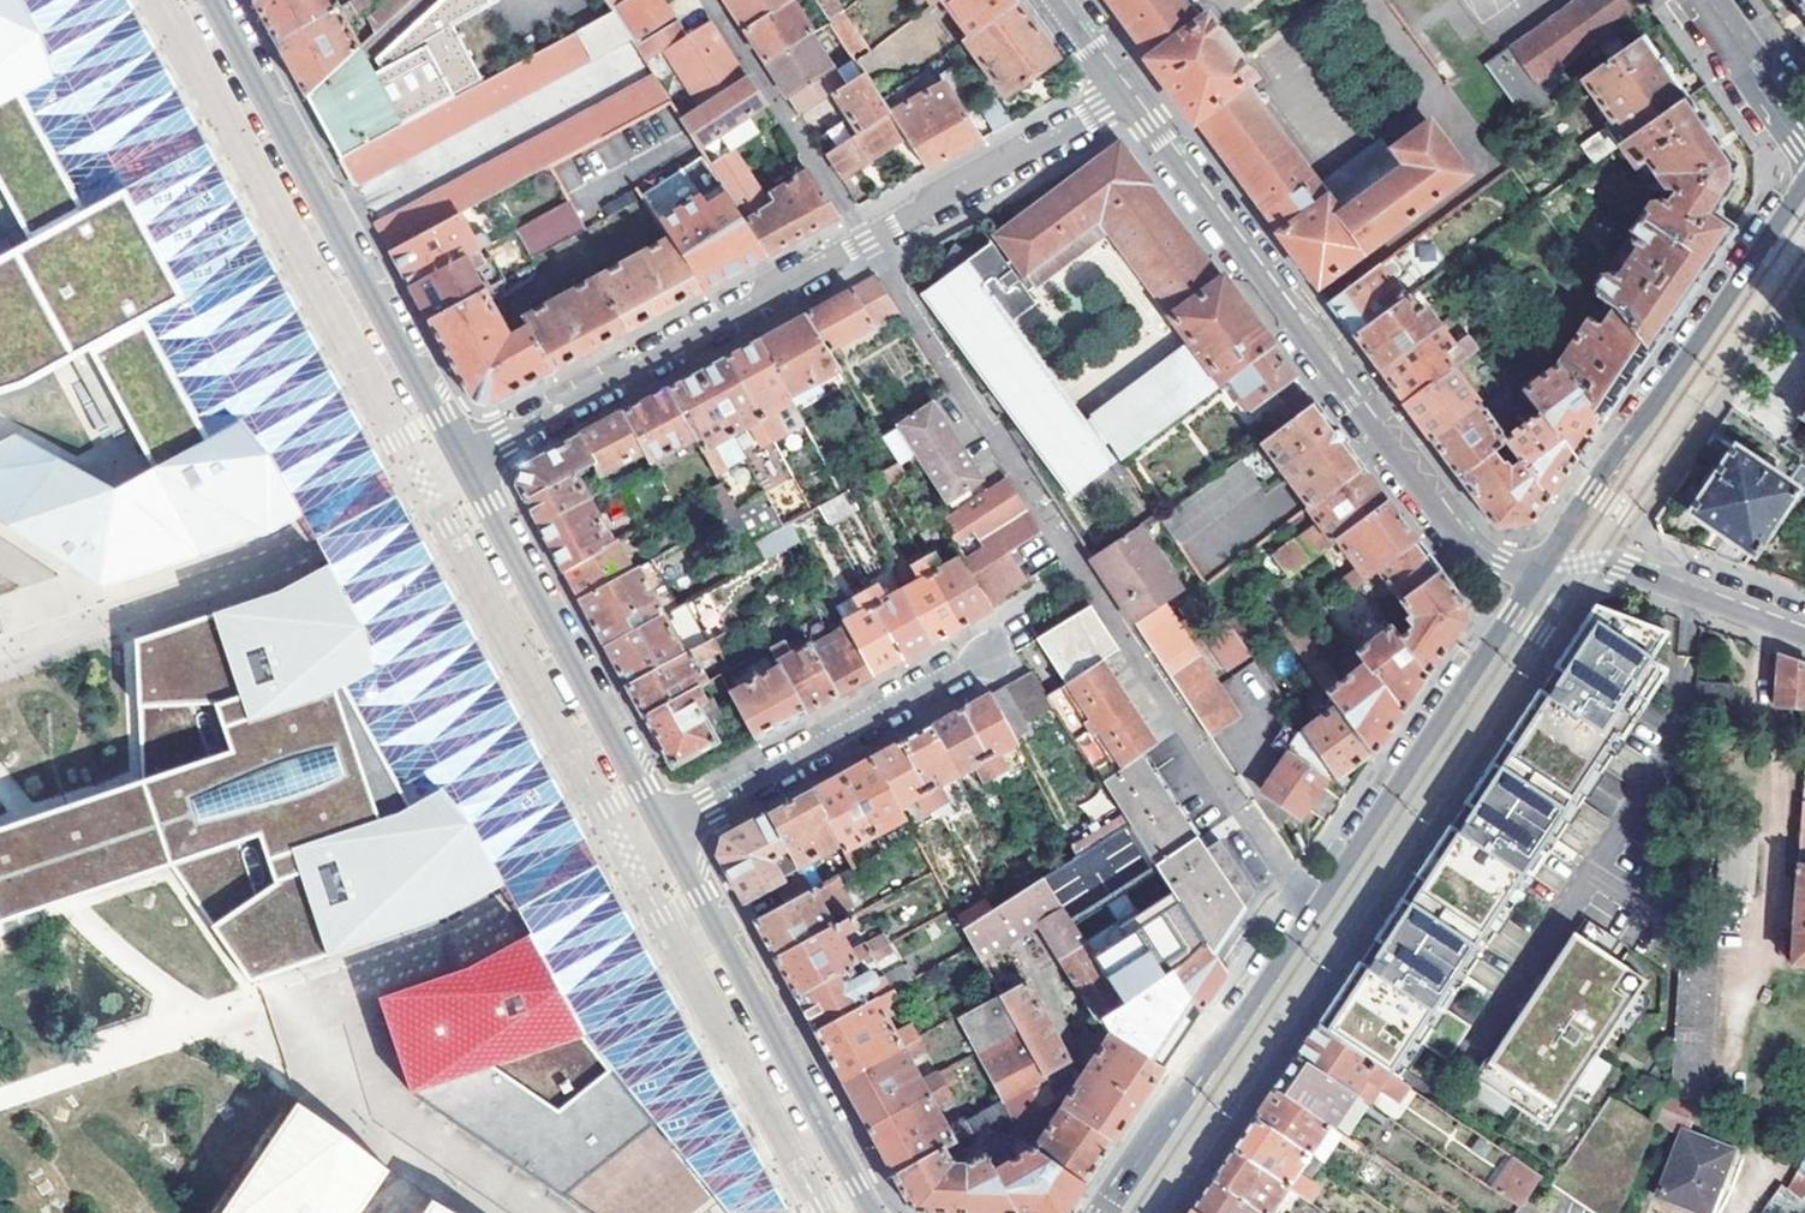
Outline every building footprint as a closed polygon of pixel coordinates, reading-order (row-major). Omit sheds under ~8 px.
[(19,0),(0,0),(0,230),(12,251),(71,359),(112,435),(130,425),(153,467),(116,488),(60,457),(14,529),(99,584),(104,588),(263,536),(302,514),(268,454),(241,422),(209,439),(186,398),(226,376),(182,297),(165,306),(109,204),(126,194),(82,115),(43,137),(20,95),(51,77),(40,38),(19,0)] [(40,38),(51,77),(20,95),(43,137),(82,115),(126,194),(109,204),(165,306),(182,297),(226,376),(186,398),(209,439),(241,422),(268,454),(302,514),(385,471),(382,466),(351,483),(338,445),(363,431),(198,128),(173,141),(148,110),(179,93),(128,0),(19,0),(40,38)] [(334,0),(258,0),(255,2),(267,24),(279,46),(339,9),(334,0)] [(374,72),(342,90),(370,143),(485,83),(455,26),(493,6),(490,0),(440,0),(375,58),(381,69),(374,72)] [(361,9),(374,0),(357,0),(361,9)] [(374,34),(410,0),(392,0),(368,21),(374,34)] [(677,17),(667,0),(626,0),(624,1),(623,0),(607,0),(615,13),(631,38),(635,45),(677,17)] [(787,0),(724,0),(727,4),(744,30),(788,2),(787,0)] [(788,2),(744,30),(763,58),(767,64),(809,36),(812,34),(791,0),(788,2)] [(970,36),(1017,2),(1015,0),(943,0),(970,36)] [(1158,76),(1184,110),(1316,289),(1466,179),(1465,170),(1429,121),(1391,149),(1401,164),(1337,212),(1243,84),(1251,77),(1241,61),(1322,0),(1260,0),(1217,30),(1207,18),(1196,24),(1178,0),(1102,0),(1158,76)] [(1534,84),(1633,15),(1623,0),(1578,0),(1485,63),(1482,60),(1448,84),(1488,139),(1521,114),(1526,120),(1549,103),(1534,84)] [(1804,17),(1804,0),(1793,0),(1804,17)] [(970,36),(966,40),(1007,95),(1058,57),(1023,10),(1017,2),(970,36)] [(339,9),(279,46),(292,69),(297,79),(307,95),(358,49),(359,47),(339,9)] [(829,20),(850,56),(866,47),(844,11),(829,20)] [(631,38),(615,13),(485,83),(370,143),(341,158),(345,166),(354,184),(631,38)] [(676,23),(636,48),(646,63),(664,52),(697,106),(741,80),(707,25),(690,35),(685,38),(676,23)] [(1621,32),(1597,48),(1607,63),(1631,46),(1621,32)] [(783,89),(800,116),(834,95),(842,89),(809,36),(767,64),(783,89)] [(1579,146),(1591,165),(1619,146),(1686,100),(1642,38),(1631,46),(1607,63),(1580,82),(1606,119),(1601,124),(1603,128),(1579,146)] [(334,146),(341,158),(370,143),(342,90),(374,72),(358,49),(307,95),(334,146)] [(944,85),(955,102),(971,93),(955,67),(939,76),(944,85)] [(882,103),(864,75),(842,89),(834,95),(859,137),(891,116),(882,103)] [(671,102),(656,77),(376,223),(391,251),(462,213),(671,102)] [(697,106),(680,116),(704,154),(710,164),(733,151),(775,125),(762,104),(745,77),(741,80),(697,106)] [(906,139),(926,169),(979,141),(963,115),(955,102),(944,85),(908,106),(891,116),(906,139)] [(908,106),(899,91),(882,103),(891,116),(908,106)] [(198,128),(179,93),(148,110),(173,141),(198,128)] [(979,106),(971,93),(955,102),(963,115),(978,106),(979,106)] [(979,106),(978,106),(994,133),(1010,123),(993,96),(979,106)] [(1731,235),(1735,227),(1718,213),(1734,189),(1733,165),(1686,100),(1619,146),(1634,168),(1643,162),(1661,189),(1673,190),(1675,187),(1679,191),(1671,205),(1665,201),(1652,203),(1633,232),(1709,266),(1731,235)] [(829,157),(843,179),(906,139),(891,116),(859,137),(829,157)] [(973,253),(952,244),(939,265),(938,279),(921,291),(1069,497),(1107,469),(1096,452),(1106,442),(1119,460),(1229,378),(1272,347),(1253,321),(1120,144),(997,235),(1014,258),(1007,262),(990,241),(973,253)] [(835,218),(805,172),(763,202),(733,151),(710,164),(767,255),(788,243),(835,218)] [(710,164),(704,154),(637,190),(669,240),(701,290),(718,281),(737,271),(767,255),(710,164)] [(569,203),(516,230),(533,261),(584,232),(569,203)] [(405,276),(411,287),(481,249),(462,213),(391,251),(405,276)] [(1595,290),(1598,298),(1615,309),(1650,352),(1686,299),(1709,266),(1633,232),(1616,257),(1628,267),(1620,278),(1614,274),(1604,276),(1595,290)] [(669,240),(598,279),(625,332),(664,310),(701,290),(669,240)] [(488,263),(481,249),(411,287),(426,314),(430,322),(486,292),(490,290),(486,284),(481,286),(474,271),(488,263)] [(24,385),(71,359),(12,251),(0,257),(0,393),(24,385)] [(1396,255),(1328,305),(1349,333),(1354,339),(1404,302),(1392,286),(1408,274),(1396,255)] [(1452,283),(1444,272),(1433,280),(1441,290),(1452,283)] [(878,277),(856,289),(874,325),(895,313),(878,277)] [(625,332),(598,279),(524,320),(552,371),(592,350),(625,332)] [(1404,302),(1354,339),(1374,366),(1379,373),(1439,328),(1428,312),(1432,309),(1439,317),(1453,307),(1441,290),(1433,280),(1404,302)] [(876,327),(874,325),(856,289),(832,302),(807,316),(829,351),(876,327)] [(525,330),(510,338),(486,292),(430,322),(445,351),(451,361),(472,401),(480,403),(489,406),(552,371),(524,320),(525,330)] [(1604,326),(1592,319),(1559,366),(1602,422),(1643,361),(1650,352),(1615,309),(1604,326)] [(791,397),(841,370),(829,351),(807,316),(784,328),(761,341),(791,397)] [(1439,328),(1379,373),(1384,380),(1399,399),(1405,406),(1453,370),(1479,351),(1468,337),(1453,347),(1439,328)] [(777,443),(807,426),(791,397),(761,341),(755,344),(731,357),(777,443)] [(1272,347),(1229,378),(1242,395),(1237,399),(1245,411),(1250,407),(1252,409),(1274,392),(1281,401),(1273,407),(1286,426),(1315,405),(1292,373),(1272,347)] [(765,449),(777,443),(731,357),(708,369),(702,372),(736,435),(752,425),(765,449)] [(1602,422),(1559,366),(1525,393),(1541,415),(1576,460),(1581,452),(1598,427),(1602,422)] [(1453,370),(1405,406),(1424,432),(1430,440),(1479,405),(1453,370)] [(736,435),(702,372),(696,376),(672,390),(698,439),(705,451),(736,435)] [(646,450),(654,464),(698,439),(672,390),(664,394),(626,415),(646,450)] [(899,428),(914,452),(947,505),(981,482),(932,405),(899,428)] [(1286,426),(1263,443),(1309,508),(1363,468),(1357,459),(1315,405),(1286,426)] [(1479,405),(1430,440),(1445,458),(1459,477),(1493,452),(1507,442),(1479,405)] [(595,464),(601,476),(646,450),(626,415),(604,427),(582,439),(595,464)] [(1541,415),(1507,442),(1521,461),(1550,499),(1564,477),(1576,460),(1541,415)] [(899,460),(914,452),(899,428),(885,438),(899,460)] [(382,466),(363,431),(338,445),(351,483),(382,466)] [(14,529),(60,457),(16,432),(0,441),(0,520),(14,529)] [(1692,512),(1754,557),(1798,491),(1790,484),(1739,449),(1716,432),(1700,453),(1715,464),(1723,470),(1710,488),(1692,512)] [(705,451),(718,475),(748,458),(736,435),(705,451)] [(540,462),(524,470),(520,488),(528,502),(576,475),(595,464),(582,439),(540,462)] [(1459,477),(1496,526),(1516,525),(1533,525),(1546,504),(1550,499),(1521,461),(1511,468),(1506,461),(1502,463),(1493,452),(1459,477)] [(1159,520),(1177,546),(1259,485),(1242,459),(1159,520)] [(1715,464),(1701,482),(1710,488),(1723,470),(1715,464)] [(1804,465),(1790,484),(1798,491),(1804,495),(1804,465)] [(1260,567),(1274,586),(1337,540),(1388,502),(1381,492),(1372,480),(1363,468),(1309,508),(1307,509),(1318,524),(1260,567)] [(302,514),(328,563),(412,518),(385,471),(302,514)] [(590,500),(576,475),(528,502),(538,521),(542,528),(590,500)] [(1008,479),(940,525),(963,560),(992,605),(1028,583),(1019,569),(1026,562),(1018,550),(1043,534),(1008,479)] [(841,492),(816,508),(828,526),(853,510),(841,492)] [(740,514),(726,522),(751,567),(766,560),(757,543),(786,527),(768,494),(738,511),(740,514)] [(615,544),(590,500),(542,528),(547,538),(565,572),(615,544)] [(1394,510),(1388,502),(1337,540),(1358,568),(1341,580),(1350,591),(1359,584),(1379,570),(1417,542),(1394,510)] [(412,518),(328,563),(361,625),(374,668),(345,683),(382,753),(409,806),(440,789),(469,823),(502,885),(587,839),(585,835),(553,851),(541,814),(566,800),(433,557),(408,571),(383,539),(414,522),(412,518)] [(414,522),(383,539),(408,571),(433,557),(414,522)] [(801,540),(792,523),(786,527),(757,543),(766,560),(801,540)] [(1121,539),(1091,558),(1101,573),(1144,637),(1170,613),(1151,586),(1153,585),(1121,539)] [(635,573),(619,542),(615,544),(565,572),(578,595),(582,602),(635,573)] [(1424,551),(1417,542),(1379,570),(1402,601),(1440,572),(1424,551)] [(937,552),(925,559),(964,628),(988,615),(995,611),(992,605),(963,560),(946,568),(937,552)] [(925,559),(913,566),(922,582),(906,591),(935,643),(942,640),(964,628),(925,559)] [(138,704),(142,781),(157,827),(170,866),(212,926),(248,979),(258,976),(324,957),(434,922),(502,885),(469,823),(440,789),(409,806),(382,753),(345,683),(374,668),(361,625),(328,563),(279,589),(208,614),(135,640),(138,704)] [(679,608),(664,580),(651,587),(641,570),(635,573),(582,602),(587,611),(607,648),(679,608)] [(1406,621),(1413,631),(1401,640),(1427,678),(1464,624),(1463,613),(1463,603),(1446,580),(1440,572),(1402,601),(1413,615),(1406,621)] [(880,584),(868,591),(906,659),(931,646),(935,643),(906,591),(888,600),(880,584)] [(1350,591),(1324,609),(1336,623),(1370,598),(1359,584),(1350,591)] [(864,614),(847,623),(850,627),(877,675),(882,672),(906,659),(868,591),(855,598),(864,614)] [(709,592),(687,603),(709,642),(715,639),(730,631),(709,592)] [(864,614),(855,598),(839,607),(847,623),(864,614)] [(628,687),(709,642),(687,603),(679,608),(607,648),(623,678),(628,687)] [(1037,640),(1065,685),(1101,662),(1119,650),(1105,629),(1090,607),(1037,640)] [(1603,613),(1595,610),(1556,668),(1565,675),(1544,704),(1536,698),(1504,745),(1513,751),(1498,772),(1490,766),(1465,804),(1474,809),(1454,840),(1445,833),(1413,880),(1423,886),(1407,908),(1399,902),(1374,939),(1383,944),(1362,974),(1354,968),(1314,1027),(1388,1076),(1610,743),(1618,749),(1636,722),(1654,734),(1662,722),(1645,710),(1660,687),(1643,675),(1668,638),(1603,613)] [(1170,613),(1144,637),(1170,677),(1198,654),(1170,613)] [(1288,614),(1275,624),(1327,695),(1341,684),(1288,614)] [(1230,670),(1251,656),(1226,618),(1205,633),(1230,670)] [(850,627),(814,647),(840,695),(868,680),(877,675),(850,627)] [(1366,666),(1403,715),(1422,686),(1427,678),(1401,640),(1391,628),(1357,654),(1366,666)] [(1205,633),(1190,642),(1198,654),(1216,681),(1230,670),(1205,633)] [(640,708),(645,718),(700,688),(710,684),(699,665),(721,652),(715,639),(709,642),(628,687),(640,708)] [(812,644),(779,662),(781,666),(806,714),(813,710),(840,695),(814,647),(812,644)] [(1170,677),(1211,740),(1242,719),(1216,681),(1198,654),(1170,677)] [(1775,712),(1804,714),(1804,667),(1778,657),(1775,712)] [(1143,757),(1157,747),(1133,710),(1123,695),(1101,662),(1065,685),(1050,695),(1058,708),(1104,781),(1143,757)] [(732,693),(759,739),(768,734),(806,714),(781,666),(732,693)] [(1396,725),(1403,715),(1366,666),(1341,684),(1327,695),(1337,709),(1372,756),(1374,758),(1385,741),(1396,725)] [(1565,675),(1556,668),(1546,683),(1536,698),(1544,704),(1565,675)] [(993,693),(1018,739),(1032,731),(1028,725),(1058,708),(1050,695),(1034,671),(1016,681),(993,693)] [(1696,687),(1695,708),(1732,710),(1733,689),(1696,687)] [(721,742),(710,721),(701,705),(708,702),(700,688),(645,718),(651,728),(673,768),(721,742)] [(1004,754),(1021,744),(1018,739),(993,693),(986,698),(964,710),(1001,778),(1014,771),(1004,754)] [(714,698),(708,702),(701,705),(710,721),(722,714),(714,698)] [(1306,722),(1298,727),(1303,733),(1327,770),(1336,783),(1372,756),(1337,709),(1310,728),(1306,722)] [(989,785),(1001,778),(964,710),(941,722),(933,726),(961,777),(979,767),(989,785)] [(961,777),(933,726),(927,729),(903,742),(941,811),(953,804),(944,787),(961,777)] [(1294,744),(1263,795),(1281,807),(1288,811),(1303,821),(1317,799),(1329,781),(1323,776),(1327,770),(1303,733),(1299,736),(1294,744)] [(941,811),(903,742),(880,754),(874,758),(902,809),(919,800),(929,818),(933,814),(937,822),(944,817),(941,811)] [(1618,749),(1610,743),(1388,1076),(1396,1081),(1398,1079),(1403,1071),(1420,1045),(1443,1010),(1618,749)] [(1513,751),(1504,745),(1490,766),(1498,772),(1513,751)] [(1143,757),(1104,781),(1132,825),(1156,864),(1206,943),(1212,953),(1246,905),(1253,894),(1219,842),(1207,850),(1200,841),(1143,757)] [(852,770),(844,775),(877,837),(908,821),(902,809),(874,758),(852,770)] [(848,853),(877,837),(844,775),(839,777),(814,791),(844,845),(848,853)] [(170,866),(157,827),(142,781),(0,828),(0,923),(170,866)] [(793,853),(801,867),(844,845),(814,791),(806,795),(772,813),(793,853)] [(1097,819),(1109,800),(1095,791),(1082,810),(1097,819)] [(566,800),(541,814),(553,851),(585,835),(566,800)] [(1474,809),(1465,804),(1455,819),(1445,833),(1454,840),(1474,809)] [(1288,811),(1281,807),(1276,814),(1283,818),(1288,811)] [(721,857),(746,903),(767,892),(773,889),(784,907),(813,892),(803,872),(785,882),(774,863),(793,853),(772,813),(726,838),(721,857)] [(587,839),(502,885),(517,912),(529,934),(614,888),(601,865),(587,839)] [(1801,839),(1792,968),(1804,969),(1804,839),(1801,839)] [(1156,864),(1070,919),(1125,1007),(1102,1020),(1112,1035),(1115,1031),(1162,1070),(1200,1014),(1173,971),(1182,965),(1206,943),(1156,864)] [(784,907),(757,922),(766,938),(771,949),(776,958),(835,927),(832,921),(868,902),(858,884),(865,880),(857,868),(813,892),(784,907)] [(991,957),(1041,924),(1102,1020),(1125,1007),(1070,919),(1045,878),(967,929),(1002,994),(1021,1030),(1048,1079),(1052,1087),(1077,1073),(1020,969),(1003,980),(991,957)] [(1423,886),(1413,880),(1399,902),(1407,908),(1423,886)] [(529,934),(584,1035),(611,1069),(674,1148),(717,1201),(727,1212),(760,1212),(772,1206),(784,1210),(788,1208),(635,926),(609,940),(584,909),(616,892),(614,888),(529,934)] [(616,892),(584,909),(609,940),(635,926),(616,892)] [(955,914),(960,925),(990,911),(985,900),(955,914)] [(851,967),(875,954),(869,943),(853,952),(845,937),(861,928),(855,917),(835,927),(776,958),(787,977),(797,996),(851,967)] [(1623,946),(1588,923),(1578,939),(1613,962),(1623,946)] [(887,933),(869,943),(875,954),(894,944),(887,933)] [(492,1066),(584,1035),(529,934),(468,967),(374,987),(411,1094),(492,1066)] [(1484,1059),(1470,1080),(1475,1084),(1511,1108),(1547,1132),(1572,1096),(1596,1060),(1615,1033),(1639,997),(1647,985),(1613,962),(1578,939),(1573,935),(1539,986),(1546,991),(1526,1020),(1519,1015),(1488,1062),(1484,1059)] [(1383,944),(1374,939),(1364,954),(1354,968),(1362,974),(1383,944)] [(1206,1005),(1226,975),(1222,967),(1212,953),(1206,943),(1182,965),(1173,971),(1200,1014),(1206,1005)] [(1716,952),(1682,949),(1672,1096),(1705,1105),(1716,952)] [(801,1003),(817,1032),(897,990),(905,985),(897,971),(867,988),(863,981),(857,979),(851,967),(797,996),(801,1003)] [(1546,991),(1539,986),(1519,1015),(1526,1020),(1546,991)] [(915,1024),(898,1033),(886,1012),(903,1003),(897,990),(817,1032),(830,1056),(844,1081),(922,1038),(915,1024)] [(978,1053),(1021,1030),(1002,994),(959,1019),(978,1053)] [(1651,1005),(1639,997),(1615,1033),(1627,1041),(1651,1005)] [(1469,1027),(1443,1010),(1420,1045),(1446,1062),(1469,1027)] [(1353,1097),(1355,1093),(1360,1096),(1365,1089),(1360,1085),(1363,1081),(1397,1105),(1408,1089),(1396,1081),(1388,1076),(1314,1027),(1299,1049),(1294,1057),(1353,1097)] [(978,1053),(1005,1102),(1048,1079),(1021,1030),(978,1053)] [(1162,1070),(1115,1031),(1112,1035),(1064,1106),(1114,1143),(1126,1125),(1138,1107),(1148,1091),(1162,1070)] [(584,1035),(492,1066),(411,1094),(428,1106),(586,1212),(597,1212),(599,1211),(674,1148),(611,1069),(584,1035)] [(929,1051),(922,1038),(844,1081),(856,1104),(869,1128),(947,1086),(940,1073),(925,1081),(913,1061),(929,1051)] [(1273,1088),(1328,1125),(1332,1128),(1353,1097),(1294,1057),(1277,1082),(1273,1088)] [(1608,1069),(1596,1060),(1572,1096),(1584,1104),(1608,1069)] [(951,1068),(940,1073),(947,1086),(959,1080),(951,1068)] [(1434,1091),(1403,1071),(1398,1079),(1429,1100),(1434,1091)] [(1064,1106),(1061,1104),(1052,1087),(1048,1079),(1005,1102),(1019,1127),(1028,1144),(1031,1150),(1036,1153),(1084,1186),(1098,1166),(1109,1150),(1114,1143),(1064,1106)] [(1504,1118),(1511,1108),(1475,1084),(1468,1094),(1504,1118)] [(947,1086),(869,1128),(882,1153),(895,1176),(957,1141),(973,1131),(968,1122),(951,1131),(938,1109),(955,1098),(947,1086)] [(1309,1156),(1328,1125),(1273,1088),(1257,1111),(1253,1118),(1309,1156)] [(1690,1103),(1666,1095),(1654,1125),(1679,1133),(1690,1103)] [(1654,1125),(1611,1098),(1552,1186),(1593,1212),(1620,1212),(1654,1125)] [(973,1131),(1000,1117),(1008,1133),(1019,1127),(1005,1102),(968,1122),(973,1131)] [(361,1212),(389,1171),(345,1136),(298,1104),(223,1212),(360,1212),(361,1212)] [(1316,1190),(1295,1175),(1309,1156),(1253,1118),(1236,1142),(1231,1150),(1286,1189),(1307,1203),(1316,1190)] [(1067,1212),(1080,1192),(1084,1186),(1036,1153),(1021,1162),(1015,1152),(1028,1144),(1019,1127),(1008,1133),(981,1149),(1014,1212),(1066,1212),(1067,1212)] [(1699,1212),(1706,1212),(1730,1151),(1679,1133),(1653,1197),(1699,1212)] [(914,1212),(921,1212),(938,1212),(1014,1212),(981,1149),(978,1145),(966,1155),(965,1166),(952,1165),(948,1159),(962,1152),(957,1141),(895,1176),(914,1212)] [(1286,1189),(1231,1150),(1216,1172),(1211,1180),(1258,1212),(1270,1212),(1286,1189)] [(1510,1157),(1489,1189),(1518,1208),(1539,1177),(1510,1157)] [(1791,1194),(1804,1205),(1804,1174),(1791,1194)] [(1211,1180),(1197,1202),(1192,1209),(1197,1212),(1258,1212),(1211,1180)] [(1791,1194),(1782,1186),(1761,1212),(1804,1212),(1804,1205),(1791,1194)] [(433,1201),(425,1212),(454,1212),(433,1201)]
